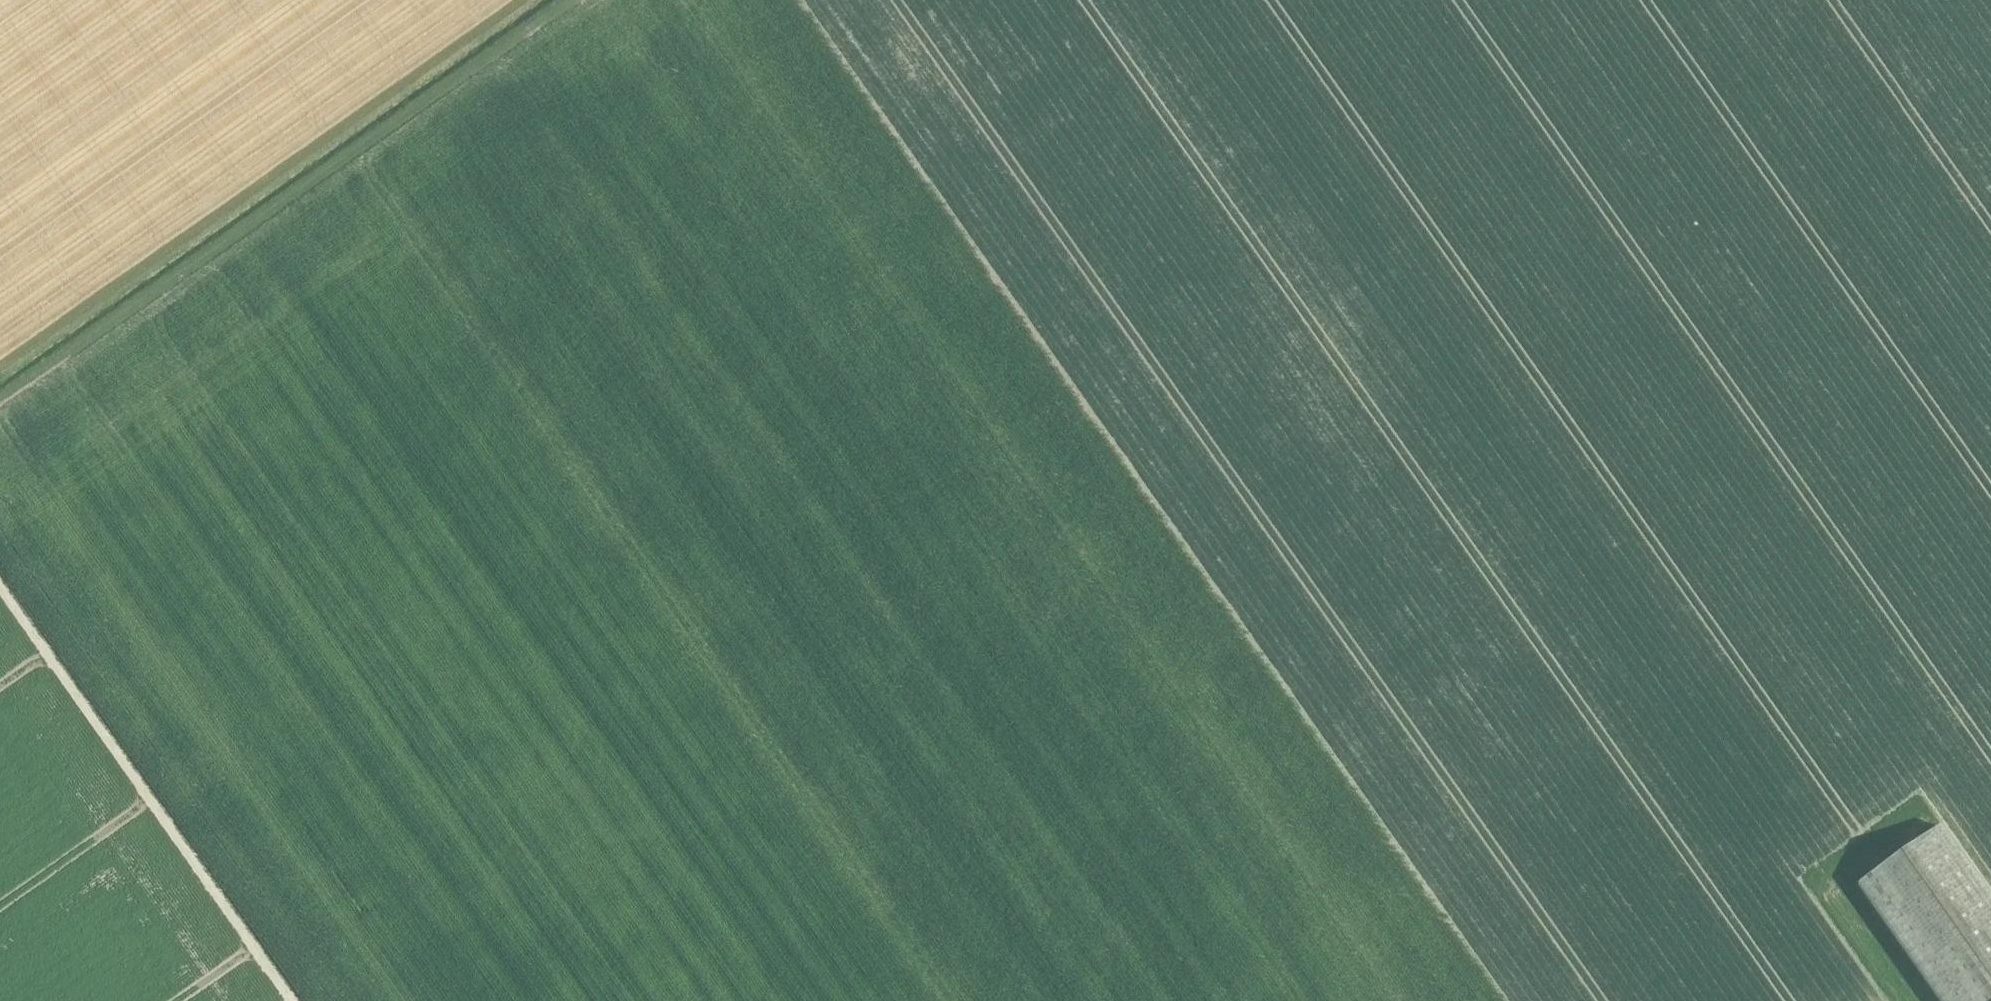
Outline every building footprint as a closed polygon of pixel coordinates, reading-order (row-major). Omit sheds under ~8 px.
[(1940,827),(1858,885),(1940,1000),(1990,1000),(1990,900),(1940,827)]
